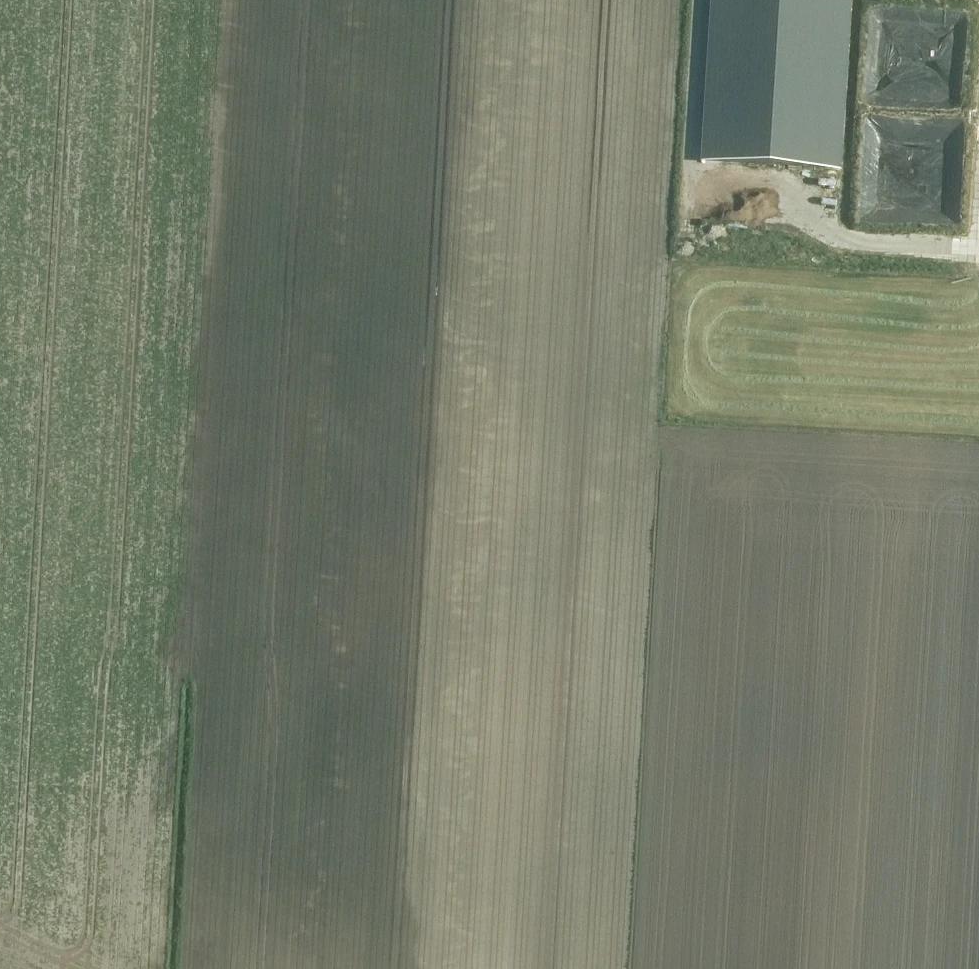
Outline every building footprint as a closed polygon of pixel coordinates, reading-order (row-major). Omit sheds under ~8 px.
[(704,158),(843,166),(853,0),(713,0),(704,158)]
